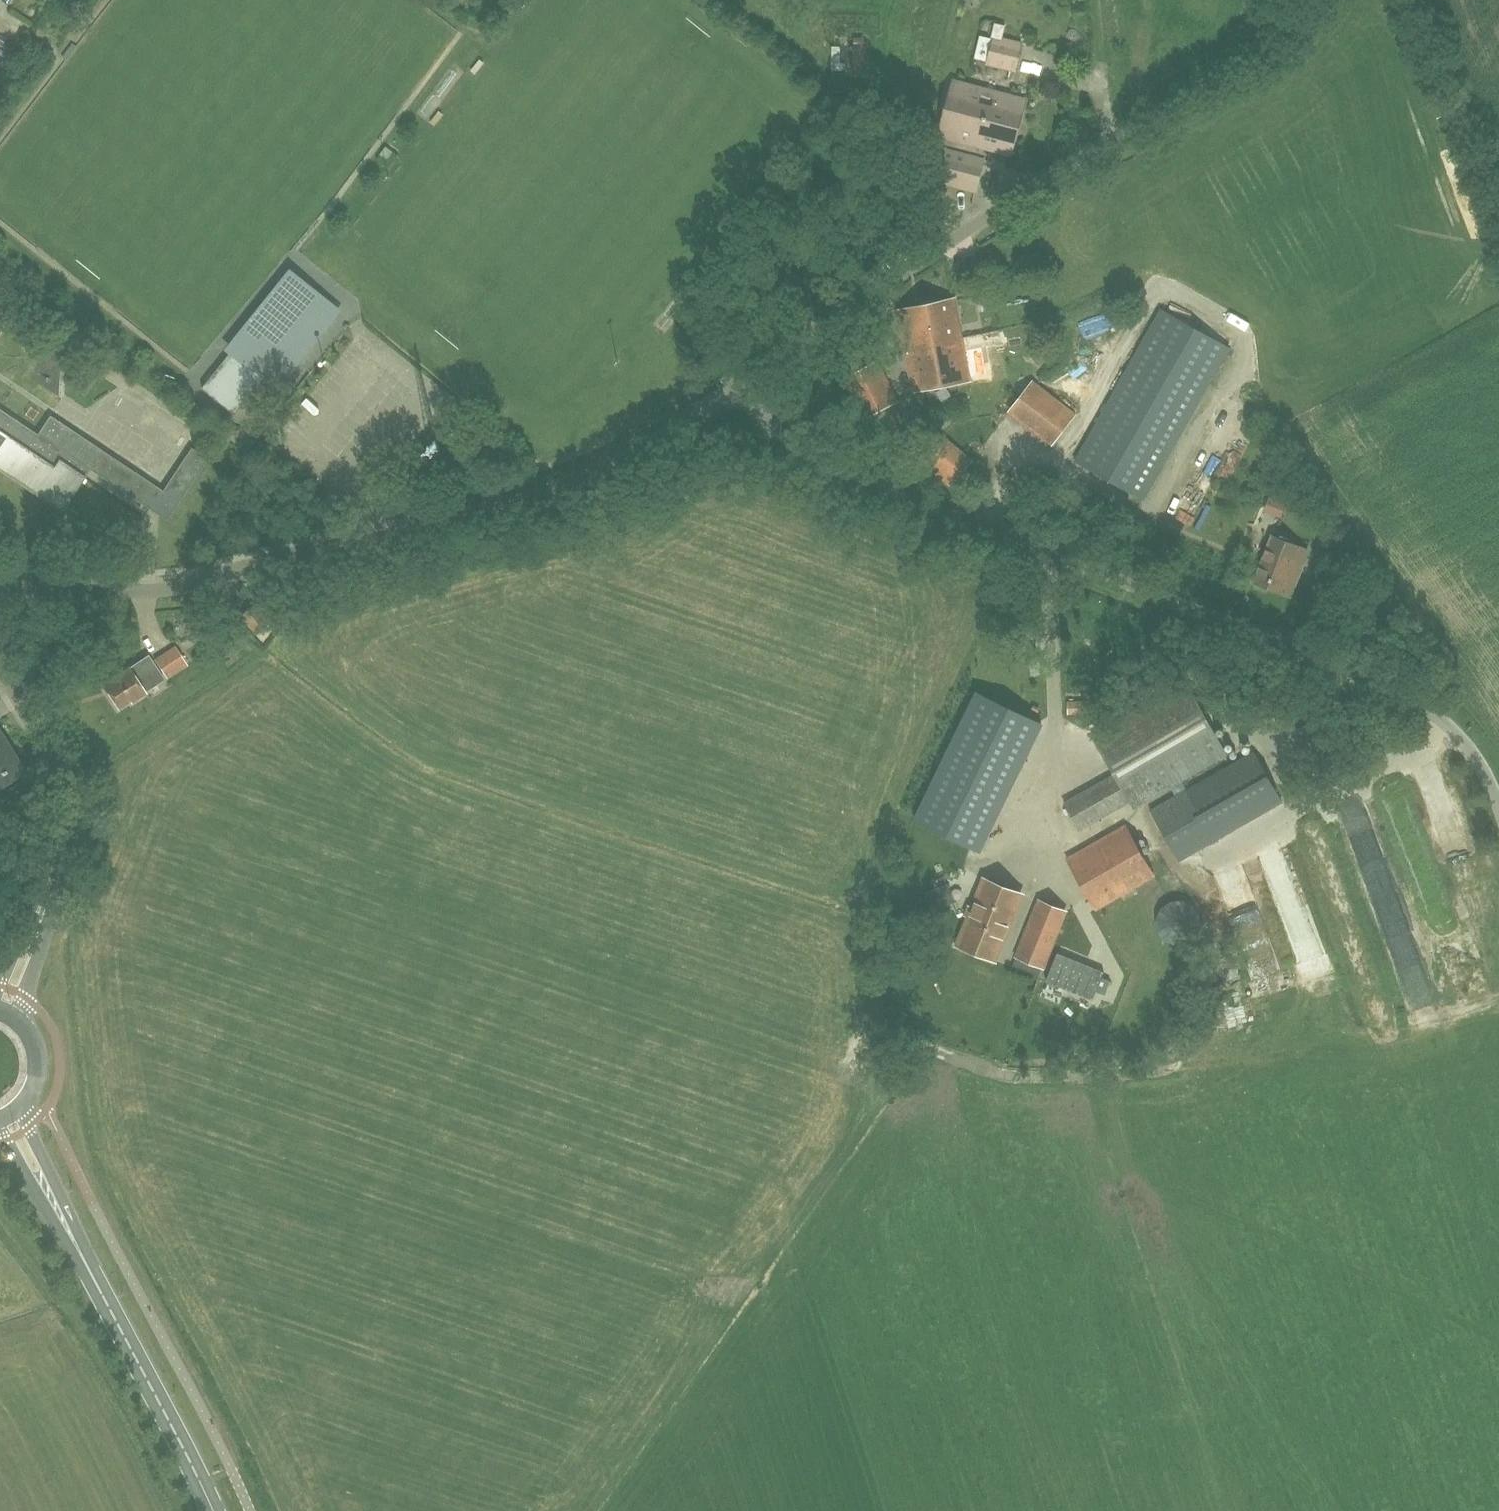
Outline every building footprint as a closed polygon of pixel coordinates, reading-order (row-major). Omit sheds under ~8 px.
[(1023,42),(1002,37),(1005,25),(994,23),(991,38),(992,39),(985,66),(1016,73),(1023,42)] [(852,42),(853,72),(866,72),(865,42),(852,42)] [(1024,101),(954,83),(940,135),(1010,153),(1024,101)] [(984,160),(941,148),(932,181),(976,192),(984,160)] [(236,355),(231,352),(202,389),(235,415),(282,356),(293,365),(337,309),(298,277),(236,355)] [(899,311),(914,391),(969,380),(954,300),(899,311)] [(1144,500),(1230,349),(1161,310),(1075,461),(1144,500)] [(898,401),(878,362),(842,380),(862,419),(898,401)] [(1023,375),(997,410),(1043,444),(1069,409),(1023,375)] [(61,513),(89,470),(166,521),(207,459),(191,447),(179,465),(162,490),(69,429),(49,416),(37,434),(0,410),(0,472),(61,513)] [(944,484),(967,458),(926,422),(903,448),(944,484)] [(1290,596),(1307,552),(1272,538),(1254,583),(1257,584),(1256,587),(1266,591),(1268,588),(1281,593),(1290,596)] [(256,605),(244,616),(257,631),(260,628),(263,630),(267,626),(266,623),(269,620),(256,605)] [(174,646),(153,659),(167,679),(187,665),(174,646)] [(116,678),(104,687),(118,708),(130,700),(131,702),(145,692),(163,679),(147,655),(128,668),(115,677),(116,678)] [(1092,736),(1114,775),(1064,804),(1080,830),(1130,802),(1134,809),(1171,787),(1177,797),(1150,812),(1178,861),(1282,802),(1254,752),(1185,792),(1180,782),(1227,755),(1185,683),(1092,736)] [(915,819),(980,851),(1041,723),(976,692),(915,819)] [(1066,704),(1067,715),(1087,713),(1086,703),(1066,704)] [(0,751),(0,784),(21,770),(6,747),(0,751)] [(1096,909),(1154,876),(1126,826),(1067,860),(1096,909)] [(984,879),(957,946),(995,961),(1022,894),(984,879)] [(917,892),(924,909),(948,900),(941,883),(917,892)] [(1039,901),(1017,957),(1043,968),(1065,912),(1039,901)] [(1057,952),(1045,980),(1092,1000),(1104,971),(1057,952)]
